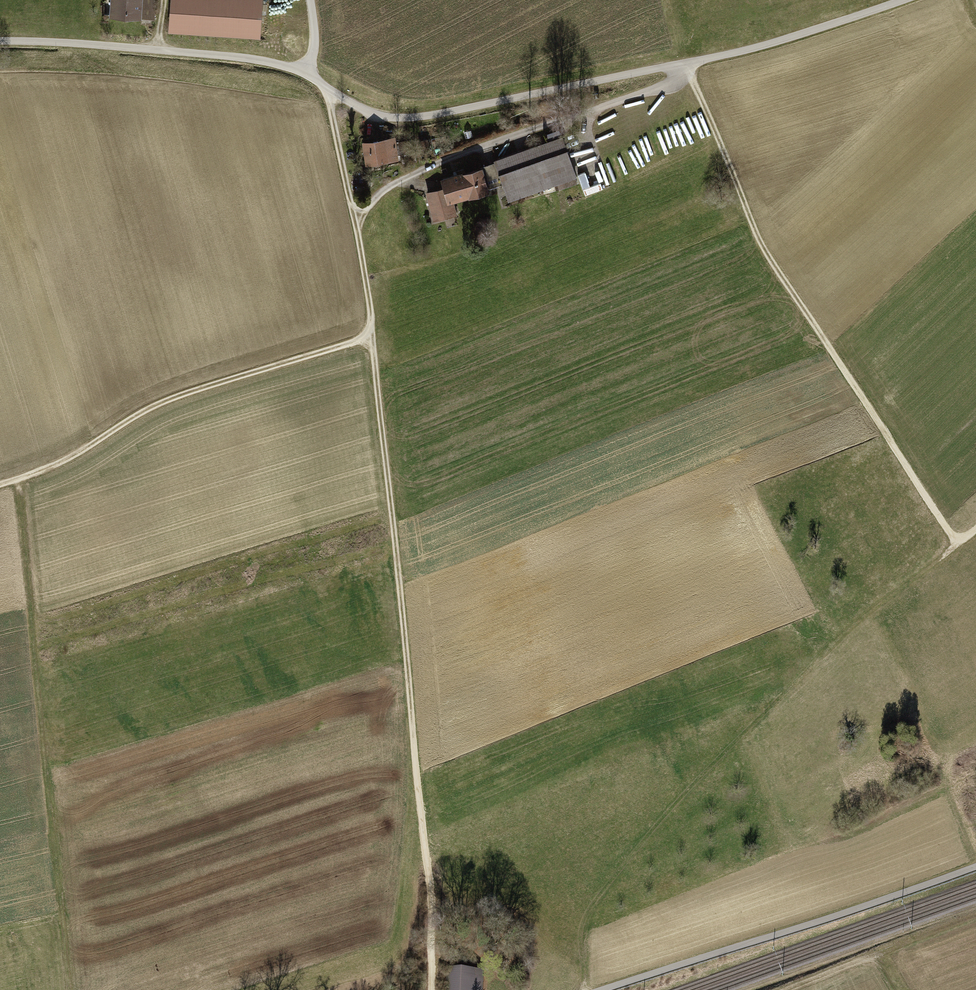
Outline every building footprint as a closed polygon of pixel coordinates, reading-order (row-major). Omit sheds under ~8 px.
[(106,20),(150,21),(151,0),(107,0),(106,20)] [(164,34),(256,42),(260,0),(167,0),(164,34)] [(575,179),(560,136),(492,161),(507,203),(575,179)] [(394,137),(359,142),(363,166),(398,161),(394,137)] [(436,189),(422,193),(432,224),(456,216),(452,203),(499,189),(491,163),(434,181),(436,189)] [(579,177),(587,195),(591,193),(589,188),(591,187),(585,174),(579,177)] [(445,968),(444,989),(483,989),(485,971),(445,968)]
